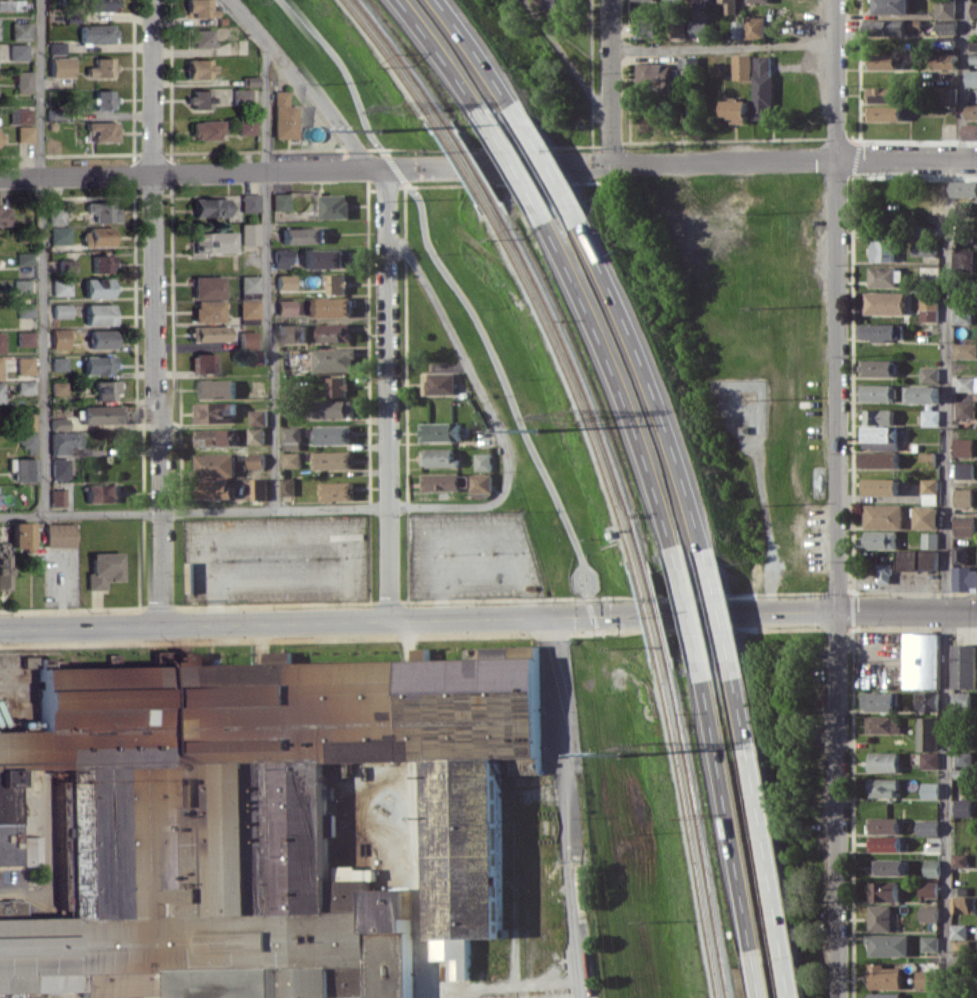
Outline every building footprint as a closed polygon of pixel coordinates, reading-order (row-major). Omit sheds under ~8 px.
[(26,11),(26,0),(0,0),(0,10),(26,11)] [(120,10),(120,0),(91,0),(90,10),(120,10)] [(193,12),(193,0),(216,0),(216,16),(201,17),(200,12),(193,12)] [(532,10),(543,11),(544,0),(533,0),(532,10)] [(545,15),(570,14),(569,0),(544,0),(545,15)] [(715,2),(723,2),(723,13),(734,14),(734,0),(715,0),(715,2)] [(871,14),(907,14),(907,0),(871,0),(871,14)] [(954,18),(953,0),(934,0),(934,18),(954,18)] [(762,38),(762,17),(742,17),(743,39),(762,38)] [(635,38),(652,39),(652,20),(635,19),(635,38)] [(688,19),(687,36),(704,36),(704,19),(688,19)] [(904,19),(864,20),(865,36),(904,35),(904,19)] [(673,36),(683,36),(682,21),(672,22),(673,36)] [(741,21),(729,21),(730,39),(741,39),(741,21)] [(34,23),(15,22),(14,40),(33,40),(34,23)] [(954,34),(954,22),(934,22),(934,34),(954,34)] [(84,43),(119,43),(118,24),(83,25),(84,43)] [(198,31),(218,31),(218,47),(198,46),(198,31)] [(968,41),(968,52),(967,52),(967,64),(976,64),(976,41),(968,41)] [(68,42),(52,42),(53,54),(68,53),(68,42)] [(31,43),(13,44),(14,60),(31,59),(31,43)] [(894,69),(894,53),(867,54),(868,69),(894,69)] [(955,69),(955,53),(931,54),(931,70),(955,69)] [(747,80),(747,54),(729,54),(729,79),(747,80)] [(750,119),(768,119),(769,56),(751,56),(750,119)] [(53,57),(53,77),(75,77),(75,57),(53,57)] [(90,76),(117,77),(118,57),(98,57),(98,66),(90,66),(90,76)] [(695,57),(677,57),(677,74),(696,74),(695,57)] [(192,60),(223,60),(223,72),(217,72),(217,77),(192,77),(192,60)] [(634,86),(669,86),(670,63),(634,62),(634,86)] [(965,70),(965,87),(976,87),(976,70),(965,70)] [(18,71),(18,93),(35,92),(35,71),(18,71)] [(249,86),(249,77),(264,77),(264,86),(249,86)] [(954,87),(935,87),(935,102),(954,102),(954,87)] [(240,104),(256,103),(255,88),(239,89),(240,104)] [(117,108),(117,89),(98,90),(98,109),(117,108)] [(198,90),(220,90),(220,101),(215,100),(215,108),(199,108),(199,102),(193,102),(193,96),(198,96),(198,90)] [(280,93),(294,93),(294,103),(303,103),(303,138),(280,138),(280,93)] [(745,100),(720,100),(720,116),(727,116),(727,123),(744,123),(745,100)] [(976,119),(976,104),(966,104),(965,119),(976,119)] [(899,120),(899,105),(865,106),(865,120),(899,120)] [(12,123),(34,124),(35,108),(13,108),(12,123)] [(196,122),(206,122),(229,120),(229,133),(224,133),(224,141),(204,142),(203,136),(197,136),(196,122)] [(244,120),(260,120),(260,135),(244,135),(244,120)] [(121,122),(90,121),(90,131),(97,131),(97,141),(120,141),(121,122)] [(965,124),(965,140),(976,140),(976,124),(965,124)] [(36,126),(20,126),(20,142),(36,142),(36,126)] [(976,196),(976,180),(952,181),(952,197),(976,196)] [(278,211),(293,211),(293,194),(278,195),(278,211)] [(320,194),(320,218),(350,218),(350,199),(345,199),(345,195),(320,194)] [(90,196),(91,211),(98,211),(98,222),(123,222),(123,208),(117,208),(116,195),(90,196)] [(247,195),(264,195),(264,211),(247,211),(247,195)] [(198,201),(232,200),(232,217),(199,218),(198,201)] [(0,202),(0,225),(13,225),(12,207),(2,207),(2,202),(0,202)] [(53,208),(67,207),(67,224),(54,225),(53,208)] [(247,223),(265,223),(265,245),(247,246),(247,223)] [(54,227),(74,228),(74,242),(54,242),(54,227)] [(94,229),(117,228),(118,245),(95,246),(94,229)] [(288,229),(321,229),(321,244),(288,244),(288,229)] [(199,233),(241,233),(241,252),(199,252),(199,233)] [(892,261),(893,241),(869,240),(869,248),(866,248),(865,261),(892,261)] [(910,255),(934,256),(934,242),(910,241),(910,255)] [(281,268),(294,268),(294,251),(281,250),(281,268)] [(311,251),(349,251),(348,269),(310,269),(311,251)] [(36,274),(36,252),(19,252),(20,275),(36,274)] [(96,255),(97,274),(115,273),(115,254),(96,255)] [(62,260),(63,275),(79,274),(78,259),(62,260)] [(866,267),(867,287),(898,286),(897,267),(866,267)] [(246,276),(265,275),(265,291),(246,292),(246,276)] [(283,288),(299,288),(299,276),(283,276),(283,288)] [(325,276),(345,276),(345,295),(325,295),(325,276)] [(199,277),(227,277),(227,299),(199,298),(199,277)] [(32,279),(16,280),(16,294),(33,293),(32,279)] [(56,279),(74,279),(74,294),(56,294),(56,279)] [(89,280),(89,298),(116,298),(116,280),(89,280)] [(902,315),(902,292),(862,291),(862,314),(902,315)] [(917,321),(935,321),(936,292),(917,292),(917,321)] [(317,298),(351,298),(351,315),(317,316),(317,298)] [(201,301),(201,321),(227,321),(227,301),(201,301)] [(245,302),(264,301),(264,318),(246,319),(245,302)] [(282,313),(299,313),(299,301),(282,301),(282,313)] [(951,303),(950,324),(968,324),(969,303),(951,303)] [(21,316),(36,316),(36,305),(20,305),(21,316)] [(57,305),(73,305),(74,317),(58,317),(57,305)] [(90,305),(90,325),(119,324),(118,305),(90,305)] [(856,340),(899,339),(899,323),(856,324),(856,340)] [(317,325),(350,324),(350,342),(318,343),(317,325)] [(283,342),(304,342),(303,326),(282,327),(283,342)] [(198,328),(232,327),(232,341),(198,342),(198,328)] [(20,346),(37,345),(36,331),(20,331),(20,346)] [(92,331),(93,347),(118,347),(117,331),(92,331)] [(245,332),(262,331),(263,347),(246,348),(245,332)] [(58,333),(73,333),(73,348),(58,348),(58,333)] [(975,358),(975,342),(951,343),(951,358),(975,358)] [(262,351),(250,351),(250,364),(262,364),(262,351)] [(313,352),(352,351),(353,369),(313,370),(313,352)] [(284,368),(299,368),(299,352),(283,353),(284,368)] [(199,353),(221,353),(221,373),(199,373),(199,353)] [(20,375),(36,374),(35,356),(19,357),(20,375)] [(88,357),(88,373),(119,372),(119,356),(88,357)] [(56,357),(71,357),(71,370),(56,371),(56,357)] [(859,376),(890,377),(890,360),(859,359),(859,376)] [(936,383),(937,368),(919,368),(918,383),(936,383)] [(426,371),(453,371),(454,394),(427,394),(426,371)] [(954,377),(954,391),(976,391),(976,376),(954,377)] [(327,378),(348,378),(348,396),(327,396),(327,378)] [(36,380),(19,381),(19,394),(36,393),(36,380)] [(200,381),(233,380),(233,399),(201,399),(200,381)] [(100,381),(100,399),(124,400),(124,382),(100,381)] [(56,383),(70,383),(70,396),(56,396),(56,383)] [(892,384),(858,385),(859,401),(892,401),(892,384)] [(937,386),(905,385),(905,403),(936,404),(937,386)] [(954,418),(972,418),(972,401),(954,400),(954,418)] [(308,402),(352,401),(353,418),(308,419),(308,402)] [(282,403),(299,402),(300,414),(283,415),(282,403)] [(196,403),(196,422),(231,422),(231,403),(196,403)] [(126,423),(87,424),(86,407),(126,406),(126,423)] [(249,410),(263,409),(264,425),(250,426),(249,410)] [(862,410),(862,423),(891,423),(891,409),(862,410)] [(937,426),(937,410),(919,410),(919,426),(937,426)] [(54,414),(54,427),(71,426),(70,413),(54,414)] [(37,414),(20,414),(20,430),(37,430),(37,414)] [(424,427),(457,426),(457,443),(425,443),(424,427)] [(890,441),(890,426),(862,426),(862,441),(890,441)] [(282,441),(299,441),(298,427),(282,427),(282,441)] [(316,428),(351,427),(351,443),(317,444),(316,428)] [(248,429),(262,429),(262,445),(247,445),(248,429)] [(196,430),(233,431),(233,447),(196,446),(196,430)] [(54,455),(72,455),(72,449),(81,449),(81,431),(56,431),(54,455)] [(37,433),(17,432),(17,444),(29,444),(29,453),(37,453),(37,433)] [(971,438),(951,438),(951,456),(971,456),(971,438)] [(421,451),(455,451),(455,462),(461,462),(461,469),(422,470),(421,451)] [(314,453),(350,452),(350,468),(314,469),(314,453)] [(895,467),(895,452),(856,453),(856,468),(895,467)] [(283,469),(299,468),(298,454),(283,455),(283,469)] [(195,456),(235,455),(235,478),(195,478),(195,456)] [(249,455),(264,455),(264,467),(249,467),(249,455)] [(473,455),(473,471),(489,470),(489,455),(473,455)] [(38,458),(17,458),(17,480),(38,480),(38,458)] [(55,458),(55,479),(72,480),(72,458),(55,458)] [(971,462),(954,462),(954,478),(971,479),(971,462)] [(423,478),(461,477),(461,493),(424,494),(423,478)] [(467,478),(489,477),(489,496),(468,497),(467,478)] [(278,495),(291,495),(291,478),(279,478),(278,495)] [(896,496),(897,479),(863,478),(863,495),(896,496)] [(935,478),(919,478),(919,497),(935,498),(935,478)] [(196,482),(229,481),(230,501),(197,502),(196,482)] [(251,482),(265,481),(266,499),(252,500),(251,482)] [(320,484),(351,483),(352,501),(321,502),(320,484)] [(89,486),(89,502),(118,502),(117,496),(121,495),(120,486),(89,486)] [(54,489),(68,488),(67,505),(55,505),(54,489)] [(900,505),(862,504),(862,528),(900,529),(900,505)] [(935,529),(935,506),(913,506),(913,528),(935,529)] [(972,516),(952,516),(953,536),(973,535),(972,516)] [(15,524),(15,548),(29,548),(30,551),(37,551),(37,537),(34,537),(34,524),(15,524)] [(76,525),(50,525),(50,545),(76,545),(76,525)] [(895,548),(894,530),(863,531),(863,549),(895,548)] [(935,548),(935,533),(919,533),(919,548),(935,548)] [(12,588),(13,537),(0,537),(0,588),(12,588)] [(965,564),(965,544),(950,545),(951,564),(965,564)] [(894,570),(935,570),(935,550),(895,549),(894,570)] [(94,553),(95,574),(90,574),(90,590),(110,590),(110,582),(126,581),(125,552),(94,553)] [(889,583),(889,563),(875,563),(875,583),(889,583)] [(949,591),(976,592),(976,568),(976,567),(950,566),(949,591)] [(421,849),(423,997),(178,997),(177,985),(87,988),(87,981),(0,984),(0,913),(61,911),(94,884),(92,753),(24,754),(24,778),(28,779),(28,800),(24,802),(25,853),(0,853),(0,713),(45,712),(44,660),(29,660),(29,642),(48,642),(48,651),(178,649),(178,637),(200,637),(200,649),(273,648),(272,638),(299,637),(299,647),(420,645),(419,635),(434,635),(434,644),(489,644),(488,634),(544,633),(546,760),(510,760),(512,922),(476,923),(477,962),(465,962),(464,943),(445,943),(443,743),(333,744),(334,866),(340,866),(340,851),(421,849)] [(938,634),(903,633),(902,687),(937,687),(938,634)] [(974,688),(974,644),(950,644),(950,688),(974,688)] [(901,685),(902,670),(885,670),(884,684),(901,685)] [(967,691),(950,692),(950,709),(967,708),(967,691)] [(860,711),(893,710),(893,692),(859,693),(860,711)] [(935,711),(935,692),(913,692),(912,711),(935,711)] [(897,733),(897,716),(864,715),(863,732),(897,733)] [(914,751),(936,750),(935,717),(914,717),(914,751)] [(969,751),(953,751),(952,765),(969,765),(969,751)] [(866,771),(896,772),(896,752),(867,752),(866,771)] [(936,768),(935,752),(917,752),(918,769),(936,768)] [(894,779),(866,778),(866,797),(894,797),(894,779)] [(937,782),(919,782),(919,798),(937,798),(937,782)] [(952,816),(968,817),(969,799),(953,799),(952,816)] [(866,833),(896,834),(896,818),(866,817),(866,833)] [(937,821),(915,820),(914,835),(936,835),(937,821)] [(24,836),(41,835),(41,864),(25,865),(24,836)] [(898,836),(867,835),(867,851),(897,852),(898,836)] [(950,867),(965,867),(965,853),(949,854),(950,867)] [(902,859),(871,859),(872,875),(902,875),(902,859)] [(937,877),(937,860),(922,860),(922,877),(937,877)] [(867,901),(895,901),(895,882),(867,881),(867,901)] [(935,881),(916,882),(917,899),(935,899),(935,881)] [(964,896),(964,888),(950,888),(950,896),(964,896)] [(949,912),(972,913),(973,897),(950,897),(949,912)] [(889,905),(867,905),(866,931),(888,931),(889,905)] [(935,906),(917,906),(917,921),(935,922),(935,906)] [(964,924),(948,924),(948,939),(964,939),(964,924)] [(906,956),(906,934),(865,934),(865,956),(906,956)] [(935,951),(935,936),(919,935),(919,950),(935,951)] [(898,989),(898,967),(880,967),(880,963),(866,963),(866,988),(898,989)] [(913,988),(935,988),(935,971),(913,971),(913,988)]
